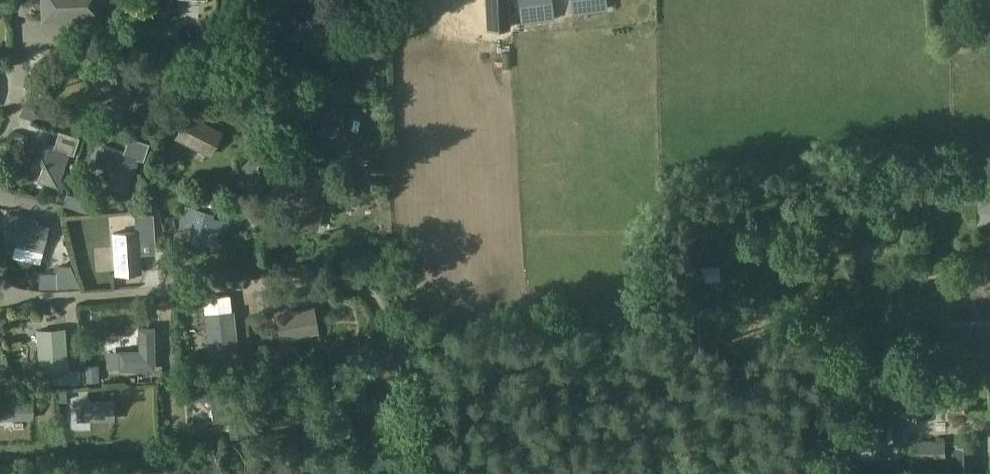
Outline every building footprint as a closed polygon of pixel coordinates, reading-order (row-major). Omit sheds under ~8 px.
[(41,19),(97,16),(96,0),(41,0),(41,19)] [(484,4),(489,3),(491,28),(509,27),(507,0),(484,0),(484,4)] [(535,0),(518,0),(521,23),(537,21),(535,0)] [(572,13),(606,9),(604,0),(570,0),(572,13)] [(125,65),(87,70),(90,95),(129,90),(125,65)] [(510,71),(499,72),(499,82),(511,82),(510,71)] [(348,80),(347,91),(362,92),(363,81),(348,80)] [(163,87),(152,89),(153,102),(165,101),(163,87)] [(307,89),(302,117),(342,124),(347,95),(307,89)] [(179,112),(169,107),(165,116),(175,121),(179,112)] [(209,155),(221,132),(187,115),(176,138),(209,155)] [(45,161),(39,181),(56,186),(66,150),(71,152),(76,135),(59,130),(55,143),(33,136),(27,156),(45,161)] [(114,167),(108,187),(127,192),(138,157),(142,158),(147,142),(129,136),(125,150),(103,143),(97,162),(114,167)] [(239,166),(233,187),(261,195),(267,172),(261,155),(253,153),(239,166)] [(372,163),(367,177),(380,181),(385,167),(372,163)] [(290,220),(317,226),(323,200),(314,198),(319,176),(297,171),(292,193),(283,191),(278,213),(291,216),(290,220)] [(979,181),(979,188),(965,189),(966,201),(980,200),(980,207),(989,206),(989,181),(979,181)] [(926,206),(926,190),(892,190),(892,206),(926,206)] [(74,209),(77,197),(66,194),(62,205),(74,209)] [(202,194),(200,203),(215,208),(217,199),(202,194)] [(211,211),(186,204),(179,230),(190,233),(189,237),(212,243),(219,218),(210,216),(211,211)] [(7,214),(3,236),(16,239),(15,244),(41,249),(46,227),(27,223),(28,218),(7,214)] [(141,237),(153,237),(151,215),(135,216),(135,228),(140,227),(141,237)] [(136,234),(134,230),(112,231),(114,273),(138,272),(136,234)] [(56,273),(56,287),(79,287),(70,268),(70,266),(56,266),(56,273)] [(721,266),(701,267),(701,283),(721,283),(721,266)] [(317,331),(313,306),(276,313),(280,337),(317,331)] [(229,309),(202,312),(207,353),(234,350),(229,309)] [(266,325),(265,325),(267,339),(277,337),(275,323),(274,324),(266,325)] [(137,349),(117,349),(118,368),(153,367),(151,325),(136,325),(137,349)] [(61,327),(37,329),(39,369),(64,367),(61,327)] [(97,365),(84,366),(85,382),(99,381),(97,365)] [(79,369),(68,370),(68,372),(68,383),(80,383),(79,369)] [(880,402),(871,402),(872,442),(905,441),(904,416),(931,416),(930,382),(930,372),(902,373),(902,382),(902,389),(894,389),(894,383),(893,373),(879,374),(879,383),(880,402)] [(312,377),(275,377),(275,391),(286,391),(286,403),(301,403),(301,391),(312,391),(312,377)] [(187,385),(188,400),(209,398),(211,420),(227,419),(224,382),(187,385)] [(0,400),(0,419),(31,418),(30,399),(0,400)] [(76,399),(76,419),(113,419),(113,417),(113,399),(112,399),(76,399)] [(966,401),(950,401),(951,416),(966,416),(966,401)] [(311,419),(310,420),(317,426),(324,419),(317,413),(311,419)] [(242,425),(229,426),(229,439),(243,438),(242,425)] [(945,441),(916,441),(917,459),(946,459),(945,441)]
